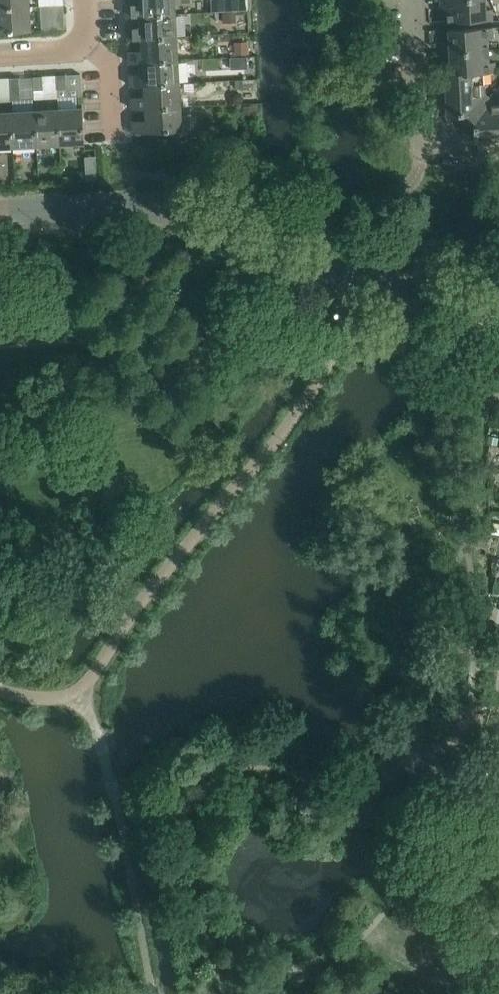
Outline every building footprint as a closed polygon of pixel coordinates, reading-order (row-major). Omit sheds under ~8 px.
[(30,7),(29,0),(0,0),(0,8),(30,7)] [(140,16),(175,14),(175,0),(139,0),(139,4),(125,5),(126,17),(140,16)] [(228,11),(235,11),(247,10),(246,0),(227,0),(228,11)] [(441,0),(441,10),(447,10),(448,22),(492,20),(492,9),(486,10),(485,0),(442,0),(441,0)] [(40,6),(40,7),(41,7),(41,15),(64,14),(63,6),(63,5),(40,6)] [(0,8),(0,33),(31,31),(30,7),(0,8)] [(228,11),(225,11),(225,23),(236,22),(235,11),(228,11)] [(140,16),(141,27),(127,28),(128,40),(142,39),(177,37),(175,14),(140,16)] [(443,43),(444,53),(488,50),(487,38),(493,38),(493,28),(449,30),(449,42),(443,43)] [(142,39),(142,50),(128,51),(129,63),(143,63),(143,62),(178,60),(177,37),(142,39)] [(247,42),(234,43),(234,55),(247,55),(247,42)] [(488,50),(444,53),(444,63),(450,63),(451,73),(451,74),(483,72),(483,73),(495,73),(495,62),(489,63),(488,50)] [(243,58),(230,59),(231,70),(243,70),(243,58)] [(143,62),(143,63),(144,74),(129,74),(130,87),(144,86),(144,85),(179,83),(178,60),(143,62)] [(451,74),(451,73),(445,73),(448,116),(461,115),(468,121),(488,98),(484,94),(483,73),(483,72),(451,74)] [(57,76),(56,76),(57,99),(59,99),(59,98),(67,98),(65,75),(57,76)] [(34,77),(33,77),(34,100),(35,100),(43,99),(42,77),(34,77)] [(11,78),(10,78),(11,101),(12,101),(20,101),(19,78),(11,78)] [(144,85),(144,86),(145,97),(131,98),(131,110),(146,109),(146,108),(181,106),(179,83),(144,85)] [(468,121),(474,126),(474,140),(498,139),(498,101),(492,101),(488,98),(468,121)] [(146,108),(146,109),(146,120),(132,121),(133,133),(182,131),(181,106),(146,108)] [(257,106),(244,107),(244,115),(257,115),(257,106)] [(82,108),(58,109),(60,145),(84,144),(82,108)] [(58,109),(35,111),(37,146),(60,145),(58,109)] [(35,111),(12,112),(14,147),(37,146),(35,111)] [(0,113),(0,148),(14,147),(12,112),(0,113)] [(488,436),(487,443),(497,445),(498,438),(488,436)]
